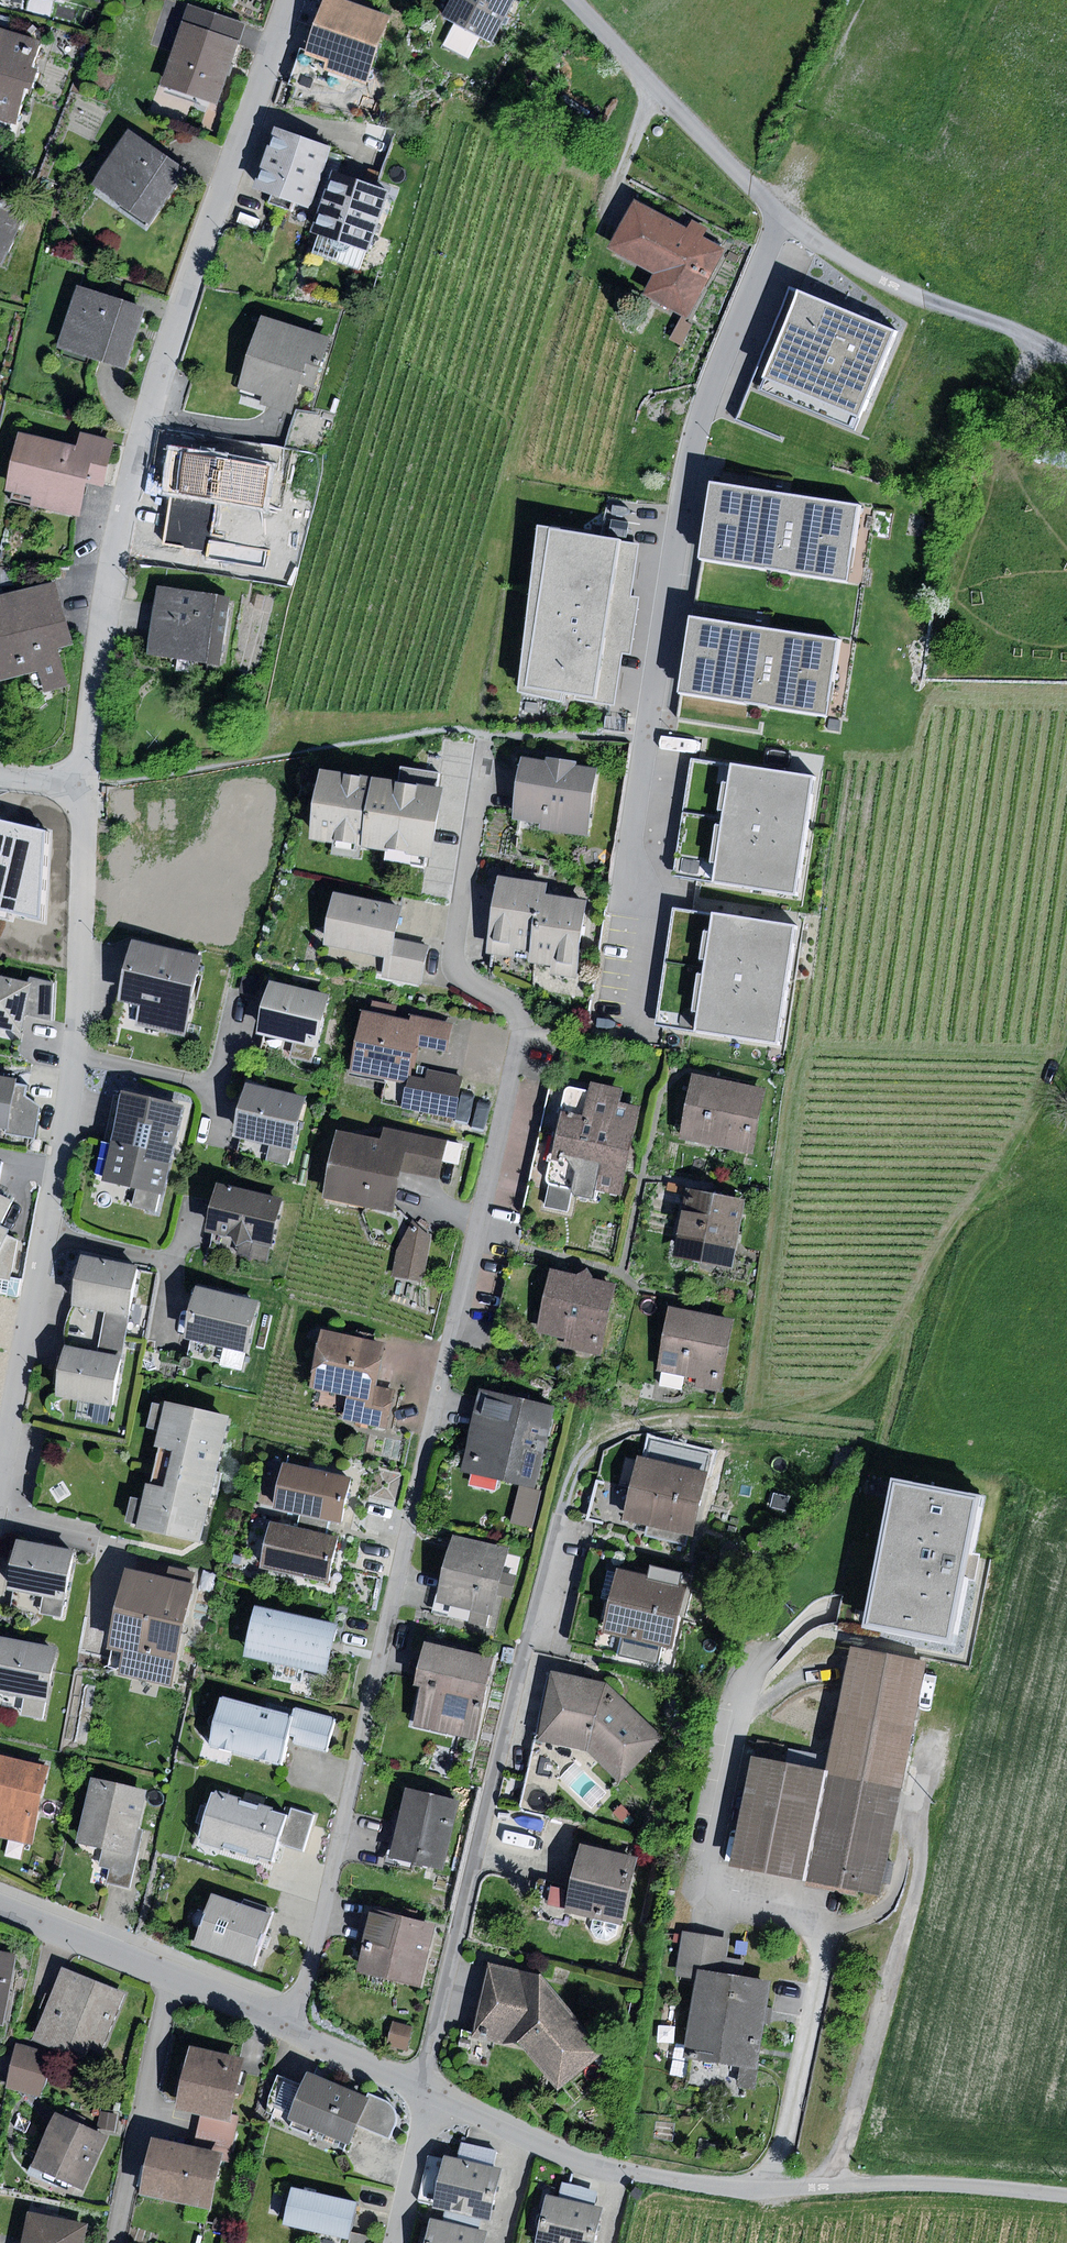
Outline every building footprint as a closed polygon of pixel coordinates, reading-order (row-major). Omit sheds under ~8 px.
[(189,4),(176,0),(166,0),(151,44),(173,52),(183,21),(189,4)] [(347,0),(324,0),(305,54),(320,59),(327,62),(325,70),(367,84),(391,15),(347,0)] [(443,16),(492,43),(512,6),(515,0),(451,0),(443,16)] [(512,6),(517,9),(522,0),(515,0),(512,6)] [(189,4),(183,21),(239,40),(245,23),(189,4)] [(239,40),(183,21),(173,52),(161,85),(217,104),(239,40)] [(0,29),(0,119),(15,124),(26,89),(32,91),(38,69),(33,67),(41,41),(0,29)] [(320,59),(305,54),(300,52),(289,84),(310,91),(320,59)] [(275,127),(255,188),(272,193),(269,203),(291,210),(294,201),(312,207),(332,146),(275,127)] [(130,130),(92,185),(150,225),(188,170),(130,130)] [(335,172),(314,233),(331,238),(332,241),(333,244),(335,248),(338,250),(343,251),(347,251),(349,249),(352,245),(368,251),(389,191),(335,172)] [(3,263),(27,210),(0,198),(0,262),(3,263)] [(725,247),(636,200),(609,249),(654,273),(642,295),(687,319),(725,247)] [(257,201),(247,230),(268,237),(278,208),(257,201)] [(146,308),(78,286),(59,347),(126,369),(146,308)] [(894,332),(793,291),(755,386),(856,427),(894,332)] [(332,338),(262,315),(239,387),(264,395),(261,403),(294,413),(303,386),(315,390),(332,338)] [(680,319),(669,340),(683,347),(694,326),(680,319)] [(298,411),(287,447),(318,452),(330,416),(298,411)] [(76,445),(19,432),(6,489),(33,496),(31,504),(79,515),(87,483),(104,487),(115,440),(79,431),(76,445)] [(206,479),(210,458),(184,454),(183,474),(206,479)] [(272,465),(211,455),(210,458),(206,479),(199,522),(260,532),(272,465)] [(786,495),(712,483),(701,558),(847,580),(859,506),(786,495)] [(280,506),(274,533),(291,537),(298,510),(280,506)] [(639,544),(540,527),(517,694),(561,703),(563,692),(576,694),(576,699),(615,705),(623,653),(631,654),(640,597),(632,596),(639,544)] [(0,597),(0,681),(31,673),(36,693),(68,685),(58,649),(74,645),(58,582),(0,597)] [(230,596),(159,586),(149,656),(221,665),(230,596)] [(764,627),(692,617),(681,691),(829,711),(839,637),(764,627)] [(545,760),(523,757),(514,818),(543,823),(541,829),(587,836),(597,768),(577,765),(578,761),(546,757),(545,760)] [(816,778),(696,761),(680,877),(800,894),(816,778)] [(398,782),(323,770),(312,838),(432,857),(443,788),(437,787),(439,773),(400,767),(398,782)] [(0,820),(0,913),(44,922),(49,831),(0,820)] [(546,883),(498,876),(487,953),(515,957),(516,949),(536,952),(544,894),(546,883)] [(403,907),(336,893),(325,944),(392,957),(396,938),(403,907)] [(586,900),(544,894),(536,952),(535,962),(551,964),(550,974),(576,977),(586,900)] [(797,929),(677,914),(662,1026),(782,1042),(797,929)] [(430,945),(396,938),(392,957),(388,978),(422,985),(430,945)] [(201,955),(133,941),(121,1000),(140,1004),(136,1026),(185,1036),(201,955)] [(0,976),(0,1027),(21,1031),(24,1014),(31,983),(0,976)] [(244,976),(240,991),(256,995),(259,980),(244,976)] [(32,977),(31,983),(24,1014),(52,1021),(53,982),(32,977)] [(330,996),(273,982),(261,1034),(266,1035),(294,1042),(290,1057),(313,1063),(330,996)] [(410,1021),(364,1011),(351,1071),(409,1082),(410,1075),(416,1046),(448,1052),(453,1024),(411,1015),(410,1021)] [(294,1042),(266,1035),(262,1050),(290,1057),(294,1042)] [(465,1077),(426,1069),(425,1078),(410,1075),(409,1082),(403,1108),(456,1119),(465,1077)] [(749,1084),(693,1073),(681,1139),(755,1152),(766,1087),(749,1084)] [(0,1076),(0,1127),(9,1128),(16,1084),(17,1078),(0,1076)] [(567,1088),(565,1091),(547,1179),(547,1181),(549,1183),(572,1187),(572,1190),(573,1193),(574,1194),(595,1198),(596,1190),(621,1194),(641,1107),(620,1102),(624,1088),(592,1081),(590,1090),(570,1087),(567,1088)] [(27,1086),(16,1084),(9,1128),(8,1134),(35,1138),(40,1106),(25,1095),(27,1086)] [(305,1099),(248,1085),(235,1137),(241,1138),(269,1145),(265,1160),(288,1166),(305,1099)] [(185,1106),(123,1091),(103,1180),(138,1188),(133,1206),(156,1211),(160,1194),(165,1195),(185,1106)] [(382,1139),(338,1130),(324,1199),(393,1213),(401,1171),(440,1179),(448,1141),(384,1128),(382,1139)] [(269,1145),(241,1138),(237,1153),(265,1160),(269,1145)] [(283,1198),(218,1183),(207,1233),(213,1234),(231,1238),(240,1248),(238,1254),(238,1256),(269,1263),(283,1198)] [(697,1213),(683,1210),(674,1257),(734,1268),(747,1199),(702,1191),(697,1213)] [(10,1279),(18,1239),(8,1234),(10,1229),(0,1225),(13,1200),(0,1194),(0,1278),(10,1279)] [(412,1221),(397,1250),(427,1256),(431,1237),(412,1221)] [(231,1238),(213,1234),(210,1248),(238,1254),(240,1248),(231,1238)] [(397,1250),(392,1276),(422,1282),(427,1256),(397,1250)] [(139,1267),(81,1256),(72,1306),(79,1307),(129,1316),(139,1267)] [(577,1275),(551,1269),(537,1333),(566,1340),(564,1348),(601,1356),(617,1285),(591,1279),(586,1270),(577,1275)] [(260,1300),(198,1285),(185,1338),(247,1353),(260,1300)] [(704,1312),(669,1306),(657,1370),(698,1378),(697,1387),(721,1391),(735,1318),(704,1312)] [(129,1316),(79,1307),(75,1327),(126,1335),(129,1316)] [(126,1335),(75,1327),(71,1347),(123,1356),(126,1335)] [(386,1343),(322,1329),(309,1388),(347,1396),(342,1420),(389,1431),(398,1391),(377,1386),(386,1343)] [(71,1347),(65,1347),(56,1396),(114,1407),(123,1356),(74,1348),(71,1347)] [(555,1407),(481,1390),(463,1470),(537,1487),(555,1407)] [(229,1416),(166,1402),(156,1447),(174,1451),(166,1487),(147,1483),(137,1528),(201,1542),(215,1479),(229,1416)] [(638,1457),(631,1489),(701,1504),(708,1472),(638,1457)] [(351,1479),(283,1464),(274,1509),(300,1515),(298,1522),(328,1528),(329,1521),(342,1523),(351,1479)] [(631,1489),(598,1481),(590,1520),(634,1530),(636,1523),(648,1526),(646,1535),(686,1544),(688,1536),(694,1537),(701,1504),(631,1489)] [(981,1497),(894,1481),(866,1627),(954,1644),(969,1565),(981,1497)] [(519,1487),(511,1524),(533,1529),(542,1492),(519,1487)] [(297,1528),(270,1523),(261,1568),(327,1582),(337,1538),(326,1535),(328,1528),(298,1522),(297,1528)] [(510,1546),(452,1533),(436,1601),(493,1614),(498,1593),(512,1596),(517,1575),(504,1572),(510,1546)] [(76,1551),(18,1540),(9,1589),(14,1590),(66,1600),(76,1551)] [(648,1575),(619,1568),(612,1599),(679,1614),(686,1585),(681,1583),(683,1572),(651,1565),(648,1575)] [(193,1585),(128,1571),(111,1650),(122,1652),(118,1674),(171,1685),(193,1585)] [(66,1600),(14,1590),(10,1608),(63,1619),(66,1600)] [(679,1614),(612,1599),(604,1632),(625,1636),(621,1655),(658,1663),(661,1648),(672,1651),(679,1614)] [(337,1624),(255,1606),(244,1656),(326,1674),(337,1624)] [(0,1639),(0,1641),(0,1690),(48,1699),(58,1650),(0,1639)] [(493,1657),(425,1642),(415,1686),(423,1687),(414,1727),(474,1740),(493,1657)] [(928,1662),(852,1647),(827,1770),(752,1755),(730,1864),(881,1894),(886,1869),(928,1662)] [(609,1683),(553,1672),(540,1740),(565,1746),(587,1751),(620,1782),(662,1738),(609,1683)] [(0,1690),(0,1709),(45,1718),(48,1699),(0,1690)] [(293,1714),(221,1697),(209,1746),(281,1763),(289,1733),(293,1714)] [(295,1708),(293,1714),(289,1733),(296,1735),(294,1744),(326,1752),(334,1717),(295,1708)] [(565,1746),(540,1740),(535,1738),(520,1804),(521,1808),(522,1810),(524,1811),(550,1817),(565,1746)] [(0,1756),(0,1837),(33,1844),(50,1766),(0,1756)] [(576,1763),(561,1777),(591,1808),(606,1794),(576,1763)] [(148,1791),(92,1778),(77,1841),(104,1848),(133,1854),(148,1791)] [(463,1801),(405,1788),(388,1859),(446,1873),(463,1801)] [(288,1814),(215,1792),(200,1841),(272,1863),(278,1843),(288,1814)] [(288,1814),(278,1843),(303,1851),(315,1815),(290,1807),(288,1814)] [(605,1807),(594,1815),(603,1825),(613,1817),(605,1807)] [(639,1858),(581,1846),(572,1886),(566,1913),(623,1926),(639,1858)] [(133,1854),(104,1848),(100,1866),(110,1868),(106,1884),(130,1889),(137,1855),(133,1854)] [(566,1913),(572,1886),(542,1879),(533,1919),(563,1926),(566,1913)] [(242,1904),(213,1894),(195,1946),(253,1965),(272,1908),(244,1899),(242,1904)] [(437,1925),(372,1909),(357,1970),(422,1986),(437,1925)] [(698,1970),(726,1974),(731,1938),(683,1931),(678,1967),(698,1970)] [(0,1952),(0,2021),(2,2022),(15,1955),(0,1952)] [(542,1975),(489,1964),(472,2037),(526,2050),(559,2090),(605,2053),(542,1975)] [(125,1993),(62,1968),(33,2041),(97,2065),(125,1993)] [(726,1974),(698,1970),(685,2056),(691,2056),(686,2089),(747,2098),(751,2070),(760,2072),(773,1980),(726,1974)] [(412,2027),(394,2022),(388,2043),(406,2049),(412,2027)] [(461,2036),(458,2048),(467,2050),(470,2038),(461,2036)] [(55,2055),(16,2043),(7,2088),(41,2097),(55,2055)] [(245,2058),(190,2046),(175,2108),(201,2115),(230,2121),(245,2058)] [(369,2098),(307,2073),(303,2084),(289,2119),(350,2144),(358,2125),(369,2098)] [(289,2119),(303,2084),(278,2074),(271,2093),(265,2112),(288,2123),(289,2119)] [(370,2094),(369,2098),(358,2125),(391,2139),(396,2126),(397,2122),(397,2117),(397,2113),(395,2110),(393,2106),(389,2103),(370,2094)] [(109,2137),(56,2111),(30,2166),(83,2192),(109,2137)] [(101,2113),(99,2128),(116,2130),(118,2115),(101,2113)] [(201,2115),(194,2147),(222,2153),(231,2155),(238,2122),(230,2121),(201,2115)] [(194,2147),(152,2139),(141,2194),(211,2208),(222,2153),(194,2147)] [(498,2151),(462,2142),(458,2160),(494,2168),(498,2151)] [(458,2160),(429,2154),(418,2201),(435,2205),(434,2210),(446,2212),(483,2220),(490,2222),(502,2170),(494,2168),(458,2160)] [(562,2182),(559,2197),(596,2205),(599,2192),(582,2187),(562,2182)] [(357,2202),(292,2188),(284,2225),(350,2239),(351,2233),(357,2202)] [(547,2195),(536,2242),(596,2242),(604,2207),(596,2205),(559,2197),(547,2195)] [(446,2212),(444,2223),(480,2231),(483,2220),(446,2212)] [(29,2213),(22,2242),(83,2242),(87,2225),(29,2213)] [(216,2217),(213,2230),(226,2234),(229,2220),(216,2217)] [(432,2220),(427,2242),(486,2242),(488,2232),(480,2231),(444,2223),(432,2220)] [(351,2233),(350,2239),(349,2242),(369,2242),(371,2237),(351,2233)]
